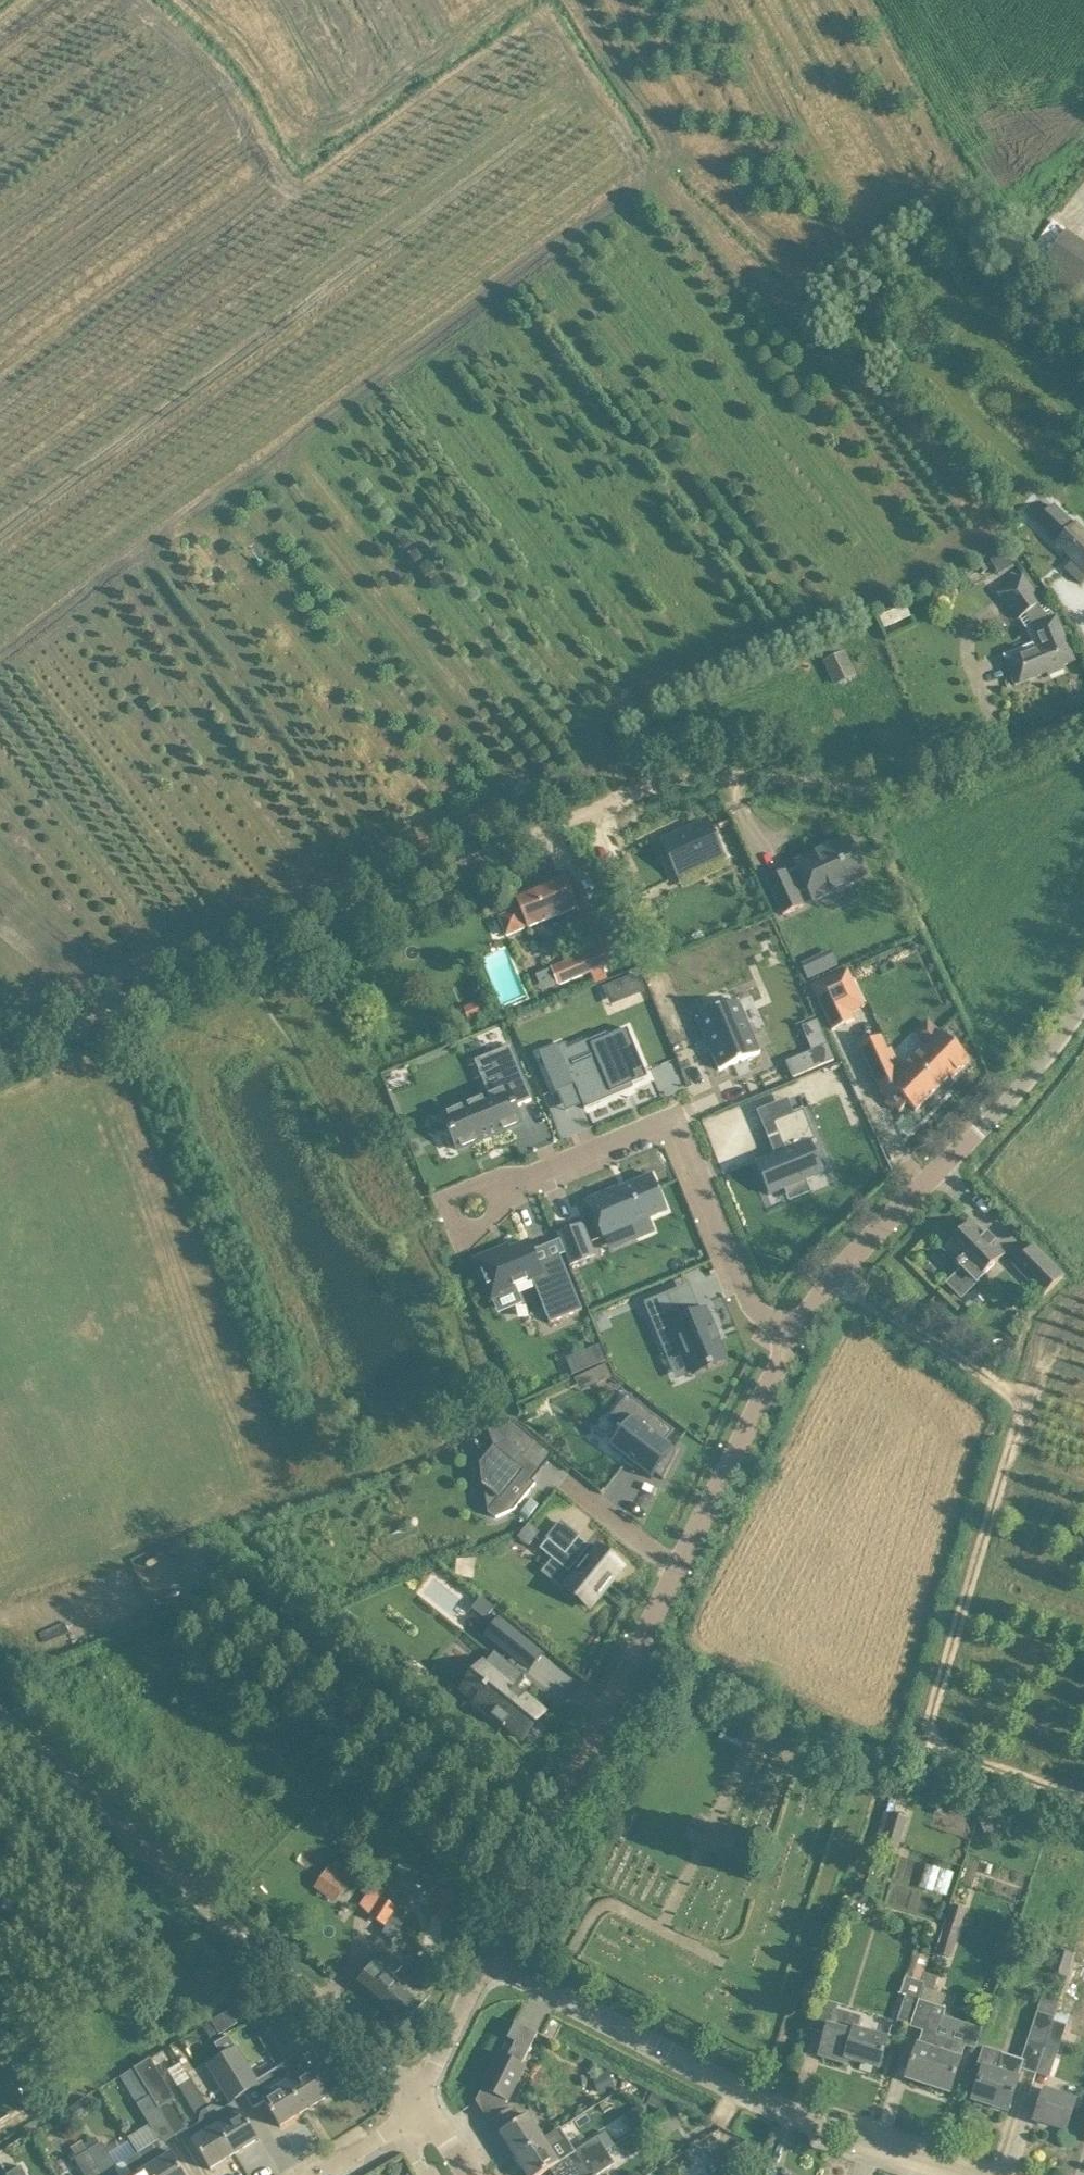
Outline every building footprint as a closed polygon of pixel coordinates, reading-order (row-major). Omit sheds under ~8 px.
[(1066,231),(1021,293),(1083,339),(1083,245),(1066,231)] [(1036,523),(1074,558),(1065,568),(1081,583),(1083,580),(1083,534),(1053,505),(1036,523)] [(1043,601),(1022,573),(996,592),(1017,621),(1026,614),(1038,605),(1043,601)] [(1041,647),(1006,661),(1007,665),(1015,685),(1046,672),(1048,676),(1064,670),(1062,666),(1074,661),(1056,617),(1050,619),(1038,605),(1026,614),(1033,626),(1041,647)] [(856,675),(845,651),(822,662),(834,686),(856,675)] [(706,821),(663,841),(679,876),(723,856),(706,821)] [(787,870),(767,880),(784,915),(803,906),(798,895),(807,890),(813,902),(868,876),(850,836),(795,862),(798,868),(788,872),(787,870)] [(524,926),(527,925),(528,928),(578,908),(565,876),(515,896),(521,910),(519,911),(518,909),(498,917),(506,936),(525,928),(524,926)] [(583,977),(619,962),(598,912),(581,919),(593,948),(574,956),(575,957),(551,967),(559,986),(583,976),(583,977)] [(814,958),(801,964),(807,979),(820,973),(814,958)] [(604,969),(593,974),(597,984),(608,980),(604,969)] [(848,970),(811,986),(832,1031),(854,1020),(851,1012),(864,1006),(848,970)] [(638,972),(620,980),(628,998),(646,991),(638,972)] [(661,990),(671,1012),(695,1002),(686,979),(661,990)] [(469,1021),(488,1014),(483,1000),(463,1007),(469,1021)] [(738,1000),(697,1018),(720,1070),(760,1053),(738,1000)] [(881,1036),(859,1046),(874,1078),(878,1077),(884,1090),(880,1091),(881,1093),(887,1099),(885,1102),(893,1109),(895,1107),(900,1111),(908,1102),(916,1110),(949,1075),(953,1078),(970,1060),(955,1045),(958,1041),(947,1031),(944,1035),(941,1031),(929,1019),(914,1034),(926,1047),(901,1072),(891,1048),(888,1050),(881,1036)] [(559,1044),(539,1052),(556,1092),(575,1084),(583,1104),(585,1108),(624,1091),(623,1087),(648,1077),(627,1028),(609,1036),(590,1044),(596,1057),(570,1069),(560,1045),(559,1044)] [(827,1044),(786,1062),(793,1077),(833,1060),(827,1044)] [(490,1096),(443,1115),(458,1150),(522,1123),(515,1107),(531,1100),(523,1081),(509,1046),(475,1060),(490,1096)] [(775,1155),(756,1162),(769,1195),(784,1189),(788,1187),(786,1181),(800,1175),(802,1181),(806,1180),(823,1173),(811,1142),(816,1140),(803,1108),(793,1112),(771,1121),(784,1151),(775,1155)] [(617,1187),(588,1199),(604,1237),(632,1225),(637,1238),(654,1231),(649,1218),(668,1210),(653,1174),(618,1189),(617,1187)] [(945,1248),(959,1262),(956,1265),(961,1270),(948,1283),(961,1297),(1006,1253),(987,1234),(985,1236),(971,1221),(951,1241),(948,1238),(946,1239),(950,1243),(945,1248)] [(498,1250),(476,1259),(493,1301),(518,1291),(515,1285),(532,1278),(550,1323),(582,1309),(560,1255),(538,1264),(532,1251),(529,1242),(509,1250),(500,1254),(498,1250)] [(590,1243),(565,1253),(570,1266),(595,1256),(590,1243)] [(1014,1265),(1043,1295),(1064,1276),(1035,1245),(1014,1265)] [(669,1293),(647,1302),(664,1347),(681,1340),(694,1373),(708,1367),(708,1369),(712,1367),(712,1366),(725,1361),(717,1342),(721,1341),(716,1328),(712,1329),(705,1310),(700,1312),(679,1320),(669,1293)] [(599,1345),(583,1351),(589,1367),(606,1361),(599,1345)] [(605,1364),(589,1372),(595,1384),(611,1376),(605,1364)] [(619,1433),(609,1445),(651,1478),(655,1473),(664,1479),(679,1449),(677,1448),(676,1450),(664,1441),(659,1437),(667,1427),(672,1431),(673,1429),(627,1394),(626,1396),(627,1396),(618,1408),(631,1418),(621,1431),(619,1429),(617,1432),(619,1433)] [(495,1449),(482,1465),(484,1484),(499,1497),(487,1510),(496,1518),(514,1510),(535,1484),(532,1481),(529,1479),(538,1469),(522,1456),(535,1440),(513,1422),(511,1421),(488,1431),(495,1449)] [(529,1523),(517,1537),(528,1546),(540,1532),(529,1523)] [(548,1539),(539,1550),(569,1573),(570,1572),(574,1575),(564,1587),(590,1608),(622,1567),(597,1546),(593,1551),(589,1548),(590,1546),(578,1537),(565,1553),(548,1539)] [(499,1616),(483,1636),(511,1658),(527,1639),(499,1616)] [(484,1689),(475,1700),(493,1714),(491,1716),(504,1727),(506,1725),(523,1739),(544,1712),(514,1687),(523,1676),(524,1677),(525,1676),(495,1651),(483,1665),(496,1675),(488,1684),(487,1683),(482,1688),(484,1689)] [(818,1772),(832,1779),(836,1768),(822,1761),(818,1772)] [(897,1851),(908,1818),(885,1811),(874,1843),(897,1851)] [(999,1834),(996,1825),(991,1813),(977,1818),(982,1831),(984,1831),(987,1839),(999,1834)] [(343,1844),(338,1851),(347,1857),(351,1850),(343,1844)] [(320,1879),(314,1888),(324,1895),(330,1886),(341,1894),(347,1886),(352,1878),(332,1864),(331,1863),(325,1870),(320,1879)] [(922,1887),(950,1894),(957,1870),(929,1863),(922,1887)] [(398,1906),(408,1891),(390,1880),(381,1896),(398,1906)] [(446,1919),(456,1897),(434,1885),(425,1901),(434,1905),(431,1910),(446,1919)] [(398,1906),(381,1896),(368,1916),(385,1927),(398,1906)] [(950,1958),(960,1928),(946,1923),(936,1953),(950,1958)] [(1067,1978),(1074,1955),(1059,1950),(1052,1973),(1067,1978)] [(370,1968),(356,1984),(381,2006),(401,1982),(394,1976),(403,1966),(386,1952),(378,1962),(377,1961),(378,1960),(377,1959),(370,1968)] [(905,1996),(897,2020),(910,2025),(918,2000),(922,1988),(924,1983),(920,1982),(924,1973),(929,1957),(921,1954),(913,1976),(912,1976),(906,1991),(905,1996)] [(401,1982),(381,2006),(384,2008),(405,2025),(431,1994),(427,1992),(429,1990),(443,1966),(424,1955),(409,1980),(406,1977),(401,1982)] [(938,1978),(924,1973),(920,1982),(924,1983),(922,1988),(933,1991),(938,1978)] [(1008,2111),(1014,2091),(1018,2080),(1022,2069),(1036,2073),(1055,2013),(1058,2003),(1041,1998),(1021,2060),(1001,2053),(983,2047),(977,2067),(983,2069),(973,2100),(1008,2111)] [(825,2034),(825,2035),(819,2055),(847,2064),(848,2060),(879,2069),(888,2039),(856,2030),(861,2016),(836,2009),(838,2004),(819,1999),(810,2029),(825,2034)] [(959,2060),(964,2044),(937,2034),(945,2009),(941,2007),(918,2000),(910,2025),(909,2027),(922,2031),(917,2046),(914,2058),(906,2078),(950,2092),(957,2072),(961,2060),(959,2060)] [(229,2029),(247,2017),(239,2004),(220,2015),(211,2021),(220,2035),(229,2029)] [(1057,2052),(1068,2017),(1055,2013),(1044,2047),(1057,2052)] [(537,2033),(517,2023),(515,2022),(507,2038),(515,2042),(507,2057),(499,2053),(482,2088),(507,2100),(524,2066),(521,2064),(537,2033)] [(228,2035),(214,2044),(223,2059),(224,2058),(244,2092),(258,2084),(256,2081),(236,2048),(228,2035)] [(283,2065),(277,2068),(286,2082),(303,2111),(327,2096),(328,2098),(329,2097),(301,2053),(283,2065)] [(150,2058),(135,2068),(175,2136),(188,2127),(171,2099),(174,2097),(150,2058)] [(218,2071),(213,2073),(230,2101),(244,2092),(224,2058),(223,2059),(214,2064),(218,2071)] [(180,2063),(169,2070),(178,2085),(187,2101),(199,2094),(189,2078),(180,2063)] [(120,2077),(158,2140),(138,2152),(151,2174),(185,2174),(164,2142),(175,2136),(135,2068),(120,2077)] [(258,2084),(244,2092),(254,2108),(264,2101),(269,2108),(280,2127),(281,2126),(280,2125),(303,2111),(286,2082),(277,2068),(256,2081),(258,2084)] [(601,2095),(615,2089),(608,2072),(593,2078),(601,2095)] [(1066,2130),(1072,2109),(1075,2101),(1044,2092),(1041,2099),(1034,2120),(1066,2130)] [(664,2112),(669,2102),(652,2093),(646,2103),(664,2112)] [(216,2125),(234,2153),(257,2139),(258,2140),(259,2140),(235,2101),(223,2108),(212,2105),(206,2109),(216,2125)] [(516,2156),(544,2138),(529,2114),(518,2121),(510,2108),(493,2119),(501,2132),(500,2133),(501,2134),(502,2133),(516,2156)] [(189,2130),(194,2138),(192,2140),(210,2169),(211,2169),(211,2168),(234,2153),(216,2125),(206,2109),(201,2112),(198,2124),(189,2130)] [(544,2138),(516,2156),(529,2174),(540,2174),(548,2169),(558,2163),(565,2174),(567,2174),(579,2168),(570,2153),(575,2150),(560,2127),(558,2129),(544,2138)] [(579,2168),(612,2146),(614,2145),(605,2132),(597,2136),(575,2150),(570,2153),(579,2168)] [(88,2150),(84,2144),(82,2141),(71,2148),(77,2157),(74,2158),(84,2174),(103,2174),(88,2150)] [(88,2150),(103,2174),(151,2174),(138,2152),(116,2166),(102,2142),(98,2144),(88,2150)] [(614,2163),(615,2165),(622,2160),(612,2146),(579,2168),(583,2174),(597,2174),(614,2163)] [(715,2163),(723,2174),(726,2174),(742,2165),(734,2152),(715,2163)] [(20,2165),(6,2174),(7,2174),(26,2174),(20,2165)]
